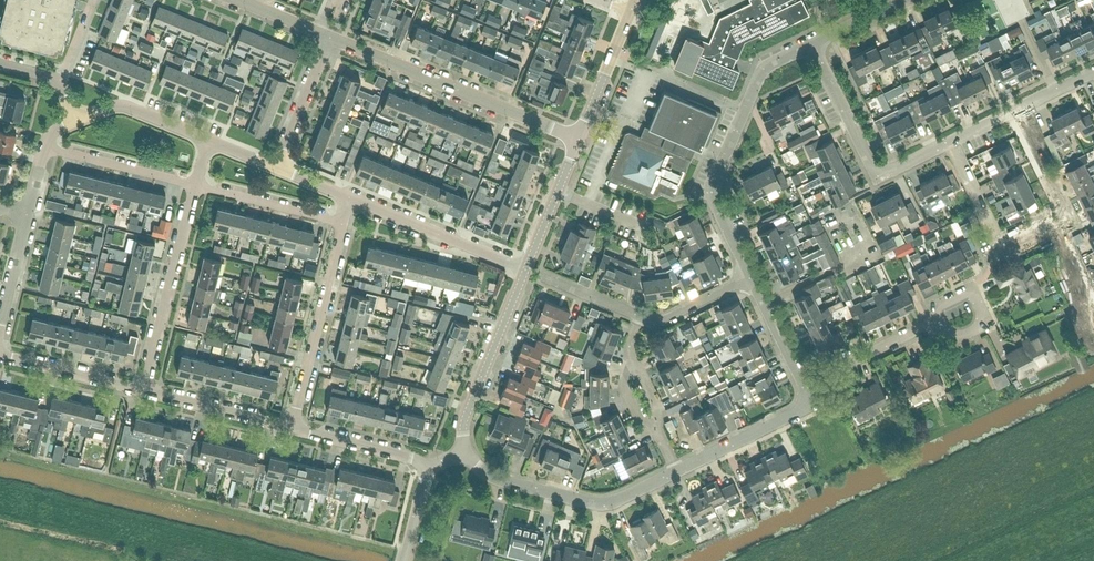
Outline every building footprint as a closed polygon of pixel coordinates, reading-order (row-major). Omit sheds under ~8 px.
[(1,13),(0,12),(0,26),(1,26),(0,28),(0,37),(8,39),(8,43),(20,46),(20,44),(36,48),(36,50),(48,53),(49,49),(59,52),(62,41),(66,42),(69,30),(68,29),(71,14),(73,14),(74,8),(75,6),(63,3),(64,0),(5,0),(1,13)] [(109,5),(126,13),(132,0),(111,0),(109,5)] [(388,6),(390,0),(389,0),(371,0),(368,7),(393,16),(396,10),(388,6)] [(513,6),(520,8),(516,18),(522,21),(524,18),(526,11),(530,0),(515,0),(513,6)] [(539,16),(544,18),(549,6),(544,4),(545,0),(530,0),(526,11),(539,16)] [(751,2),(719,18),(708,45),(687,36),(674,65),(690,72),(691,70),(731,87),(738,70),(731,67),(735,57),(736,58),(743,41),(759,33),(761,37),(808,14),(802,0),(750,0),(751,2)] [(1000,14),(996,0),(984,0),(990,17),(1000,14)] [(429,12),(436,14),(439,6),(433,3),(429,12)] [(459,11),(465,14),(469,5),(463,3),(459,11)] [(593,22),(584,18),(588,11),(574,5),(568,20),(562,17),(557,15),(561,6),(554,3),(547,19),(587,35),(593,22)] [(103,19),(121,27),(126,13),(109,5),(103,19)] [(165,29),(172,11),(158,5),(151,23),(165,29)] [(472,17),(472,16),(476,8),(469,5),(465,14),(472,17)] [(436,14),(442,17),(446,9),(439,6),(436,14)] [(402,39),(408,23),(400,19),(393,16),(368,7),(363,19),(369,22),(367,26),(387,34),(391,23),(397,25),(393,35),(402,39)] [(951,30),(963,24),(955,9),(949,12),(946,7),(946,8),(935,13),(943,29),(949,26),(951,30)] [(1058,22),(1069,20),(1067,9),(1056,11),(1058,22)] [(186,17),(172,11),(165,29),(178,35),(186,17)] [(400,19),(408,23),(411,16),(403,12),(400,19)] [(484,21),(491,24),(494,16),(488,13),(484,21)] [(919,28),(928,46),(941,40),(937,32),(943,29),(935,13),(923,19),(923,18),(922,18),(925,25),(919,28)] [(454,22),(461,25),(464,16),(458,14),(454,22)] [(468,27),(471,19),(464,16),(461,25),(468,27)] [(497,26),(500,18),(494,16),(491,24),(497,26)] [(178,35),(192,40),(200,22),(186,17),(178,35)] [(1035,17),(1026,21),(1029,27),(1038,23),(1035,17)] [(1086,47),(1093,43),(1093,36),(1088,24),(1083,27),(1079,18),(1073,21),(1086,47)] [(121,27),(103,19),(97,33),(115,41),(121,27)] [(545,25),(557,30),(569,35),(566,42),(582,48),(587,35),(547,19),(545,25)] [(1067,35),(1076,52),(1086,47),(1073,21),(1068,24),(1072,32),(1067,35)] [(206,46),(213,28),(200,22),(192,40),(206,46)] [(509,31),(516,34),(519,26),(513,23),(509,31)] [(480,32),(486,35),(490,27),(483,24),(480,32)] [(422,46),(429,30),(416,25),(410,41),(422,46)] [(522,37),(526,28),(519,26),(516,34),(522,37)] [(492,38),(496,29),(490,27),(486,35),(492,38)] [(213,28),(206,46),(220,51),(227,34),(213,28)] [(248,51),(256,33),(242,28),(234,46),(248,51)] [(448,57),(455,40),(458,31),(452,28),(449,38),(442,35),(435,52),(448,57)] [(928,46),(919,28),(913,31),(912,28),(911,29),(912,30),(900,35),(910,55),(928,46)] [(1076,52),(1067,35),(1061,38),(1057,29),(1052,32),(1065,58),(1076,52)] [(435,52),(442,35),(429,30),(422,46),(435,52)] [(1065,58),(1052,32),(1035,40),(1044,57),(1049,54),(1054,63),(1065,58)] [(256,33),(248,51),(262,57),(270,39),(256,33)] [(505,43),(511,45),(515,37),(508,34),(505,43)] [(910,55),(900,35),(889,41),(888,40),(887,40),(890,44),(883,47),(892,64),(904,58),(910,55)] [(518,48),(521,40),(515,37),(511,45),(518,48)] [(576,61),(582,48),(566,42),(564,48),(551,43),(540,38),(537,45),(549,49),(576,61)] [(276,63),(283,45),(270,39),(262,57),(276,63)] [(461,62),(467,45),(455,40),(448,57),(461,62)] [(980,55),(990,50),(986,41),(976,46),(978,50),(980,55)] [(150,52),(151,46),(140,43),(138,50),(150,52)] [(1009,61),(1018,79),(1031,72),(1025,60),(1031,57),(1024,43),(1018,46),(1019,48),(1013,51),(1016,58),(1009,61)] [(892,64),(883,47),(877,50),(874,44),(873,44),(874,45),(862,51),(870,67),(876,65),(879,71),(892,64)] [(283,45),(276,63),(290,68),(297,50),(283,45)] [(473,67),(480,51),(467,45),(461,62),(473,67)] [(958,60),(978,50),(976,46),(968,49),(968,50),(956,56),(958,60)] [(102,71),(110,53),(96,48),(89,66),(102,71)] [(189,49),(186,55),(194,58),(197,52),(189,49)] [(576,61),(549,49),(546,56),(558,61),(556,68),(571,74),(576,61)] [(480,51),(473,67),(486,72),(492,56),(480,51)] [(870,67),(862,51),(851,56),(851,55),(850,56),(854,63),(848,67),(857,86),(867,81),(862,71),(870,67)] [(110,53),(102,71),(116,77),(124,59),(110,53)] [(938,65),(944,61),(940,54),(934,57),(938,65)] [(992,58),(986,61),(993,76),(999,73),(1005,85),(1018,79),(1009,61),(1003,64),(999,54),(992,58)] [(492,56),(486,72),(498,77),(505,61),(492,56)] [(529,65),(540,70),(541,70),(545,62),(532,56),(529,65)] [(124,59),(116,77),(130,83),(137,65),(124,59)] [(505,61),(498,77),(511,83),(518,66),(505,61)] [(172,88),(180,70),(166,64),(159,82),(172,88)] [(990,81),(982,64),(970,70),(973,78),(968,81),(976,98),(988,92),(984,84),(990,81)] [(137,65),(130,83),(144,88),(151,71),(137,65)] [(526,73),(537,78),(540,70),(529,65),(526,73)] [(180,70),(172,88),(186,94),(194,76),(180,70)] [(976,98),(968,81),(962,83),(956,71),(943,77),(956,103),(962,100),(964,104),(976,98)] [(373,92),(372,94),(357,87),(360,80),(342,73),(336,86),(355,94),(370,100),(376,102),(379,94),(373,92)] [(263,88),(281,96),(287,82),(269,74),(263,88)] [(244,82),(226,75),(224,81),(241,88),(244,82)] [(194,76),(186,94),(200,99),(208,81),(194,76)] [(552,81),(540,76),(537,83),(541,84),(536,97),(547,101),(549,96),(560,101),(566,86),(553,80),(552,81)] [(938,114),(950,108),(949,106),(956,103),(943,77),(936,80),(939,85),(933,88),(936,94),(930,97),(938,114)] [(929,78),(923,82),(926,87),(933,83),(929,78)] [(214,105),(221,87),(208,81),(200,99),(214,105)] [(917,82),(909,86),(912,92),(920,88),(917,82)] [(349,107),(355,94),(336,86),(331,99),(349,107)] [(221,87),(214,105),(228,110),(235,93),(221,87)] [(275,109),(281,96),(263,88),(257,102),(275,109)] [(393,118),(395,114),(402,96),(389,90),(379,113),(393,118)] [(686,100),(663,90),(647,127),(645,126),(641,136),(628,131),(624,133),(607,174),(609,179),(653,197),(657,196),(659,191),(673,197),(690,157),(689,157),(696,142),(706,146),(721,112),(687,98),(686,100)] [(4,106),(2,115),(20,119),(25,99),(0,93),(0,105),(4,106)] [(811,98),(802,103),(797,93),(783,100),(795,123),(802,120),(803,118),(811,113),(811,112),(816,109),(811,98)] [(938,114),(930,97),(925,100),(923,95),(910,102),(919,121),(925,118),(926,120),(938,114)] [(408,119),(415,101),(402,96),(395,114),(408,119)] [(331,99),(326,112),(344,120),(349,107),(331,99)] [(240,100),(239,110),(251,111),(252,101),(240,100)] [(370,100),(367,108),(373,111),(376,102),(370,100)] [(770,134),(776,130),(786,126),(784,121),(792,118),(794,123),(795,123),(783,100),(769,106),(774,116),(764,121),(770,134)] [(415,101),(408,119),(420,124),(428,106),(415,101)] [(252,116),(270,123),(275,109),(257,102),(252,116)] [(895,119),(903,136),(916,130),(913,124),(919,121),(910,102),(897,108),(901,116),(895,119)] [(433,130),(441,112),(428,106),(420,124),(433,130)] [(1089,113),(1082,117),(1077,106),(1071,109),(1071,108),(1065,110),(1065,112),(1064,112),(1073,131),(1080,128),(1084,136),(1093,131),(1093,124),(1089,113)] [(326,112),(321,125),(339,133),(344,120),(326,112)] [(454,117),(441,112),(433,130),(446,135),(454,117)] [(1052,118),(1057,129),(1050,133),(1057,149),(1071,142),(1067,134),(1073,131),(1064,112),(1052,118)] [(903,136),(895,119),(890,121),(886,113),(873,120),(880,134),(886,131),(892,142),(903,136)] [(245,125),(246,115),(234,114),(233,124),(245,125)] [(369,120),(363,118),(362,119),(352,115),(349,121),(360,126),(366,128),(369,120)] [(264,137),(270,123),(252,116),(246,130),(264,137)] [(446,135),(459,140),(467,122),(454,117),(446,135)] [(467,122),(459,140),(472,146),(480,128),(467,122)] [(383,123),(379,132),(386,135),(388,129),(390,125),(383,123)] [(321,125),(315,139),(334,146),(339,133),(321,125)] [(360,126),(354,139),(360,141),(366,128),(360,126)] [(480,128),(472,146),(485,151),(493,133),(480,128)] [(394,138),(397,132),(388,129),(386,135),(394,138)] [(814,129),(801,136),(804,143),(818,136),(814,129)] [(11,150),(16,133),(0,130),(0,147),(11,150)] [(516,140),(526,144),(529,137),(519,132),(518,134),(516,140)] [(377,135),(374,141),(382,144),(384,138),(377,135)] [(406,136),(404,142),(412,146),(414,140),(406,136)] [(790,150),(804,143),(801,136),(786,143),(790,150)] [(493,150),(501,154),(507,140),(499,137),(493,150)] [(384,138),(382,144),(390,147),(393,141),(384,138)] [(821,160),(839,151),(837,146),(835,147),(831,140),(821,145),(818,138),(804,145),(810,157),(818,154),(821,160)] [(315,139),(310,152),(328,159),(334,146),(315,139)] [(420,149),(422,143),(414,140),(412,146),(420,149)] [(352,143),(349,152),(355,154),(359,146),(352,143)] [(408,155),(411,148),(403,145),(400,151),(408,155)] [(991,178),(1006,171),(1003,164),(1014,159),(1007,146),(989,155),(993,162),(985,166),(991,178)] [(432,147),(430,153),(438,156),(440,150),(432,147)] [(515,152),(512,158),(534,167),(539,153),(523,147),(520,154),(515,152)] [(800,147),(792,151),(794,156),(803,152),(800,147)] [(411,148),(408,155),(416,158),(419,152),(411,148)] [(1052,151),(1059,165),(1064,163),(1057,149),(1052,151)] [(448,154),(440,150),(438,156),(446,160),(448,154)] [(488,164),(496,167),(499,161),(495,160),(498,153),(501,154),(493,150),(488,164)] [(819,176),(843,164),(839,157),(842,156),(839,151),(821,160),(824,167),(816,171),(819,176)] [(343,167),(349,169),(355,154),(349,152),(347,156),(343,167)] [(1087,167),(1084,161),(1088,159),(1085,153),(1068,161),(1072,168),(1067,170),(1073,182),(1093,171),(1093,164),(1087,167)] [(362,154),(355,172),(368,178),(376,159),(362,154)] [(434,165),(436,159),(428,156),(426,162),(434,165)] [(464,167),(466,161),(458,158),(455,164),(464,167)] [(510,164),(516,166),(512,174),(528,180),(534,167),(512,158),(510,164)] [(368,178),(381,183),(389,165),(376,159),(368,178)] [(436,159),(434,165),(442,169),(444,162),(436,159)] [(466,161),(464,167),(472,170),(474,164),(466,161)] [(8,165),(8,164),(0,162),(0,180),(4,181),(6,172),(8,172),(10,165),(8,165)] [(496,167),(488,164),(485,169),(494,173),(496,167)] [(846,171),(843,164),(819,176),(821,181),(829,177),(832,184),(829,185),(829,186),(851,175),(848,170),(846,171)] [(394,188),(402,170),(389,165),(381,183),(394,188)] [(460,176),(462,170),(454,166),(452,173),(460,176)] [(756,173),(767,195),(768,195),(766,191),(774,187),(776,191),(787,186),(780,172),(774,175),(770,166),(756,173)] [(78,192),(83,173),(69,170),(63,194),(69,195),(70,190),(78,192)] [(408,194),(415,176),(402,170),(394,188),(408,194)] [(1009,194),(1028,185),(1021,172),(1010,178),(1006,171),(991,178),(997,191),(1005,187),(1009,194)] [(1093,186),(1093,181),(1093,180),(1093,179),(1093,171),(1073,182),(1079,194),(1093,186)] [(790,175),(794,183),(801,180),(797,172),(790,175)] [(931,178),(944,204),(949,201),(944,191),(951,188),(952,192),(959,188),(952,173),(946,176),(943,172),(931,178)] [(92,196),(97,177),(83,173),(78,192),(92,196)] [(767,195),(756,173),(742,180),(751,198),(760,193),(762,198),(767,195)] [(510,181),(504,178),(501,184),(523,193),(528,180),(512,174),(510,181)] [(844,193),(854,188),(851,181),(853,180),(851,175),(829,186),(832,192),(828,194),(834,207),(848,200),(844,193)] [(420,199),(428,181),(415,176),(408,194),(420,199)] [(97,177),(92,196),(105,199),(110,180),(97,177)] [(944,204),(931,178),(919,184),(921,188),(915,191),(922,206),(928,203),(932,210),(944,204)] [(119,202),(124,183),(110,180),(105,199),(119,202)] [(803,183),(806,191),(816,187),(814,180),(803,183)] [(428,181),(420,199),(433,204),(441,186),(428,181)] [(455,186),(443,181),(441,186),(433,204),(446,209),(454,191),(453,191),(455,186)] [(133,206),(137,187),(124,183),(119,202),(133,206)] [(477,190),(486,193),(488,188),(479,184),(477,190)] [(505,193),(502,200),(517,206),(523,193),(501,184),(499,190),(505,193)] [(1028,185),(1009,194),(1013,201),(1001,207),(1009,223),(1024,216),(1022,213),(1029,210),(1025,203),(1034,198),(1028,185)] [(1079,194),(1085,206),(1093,201),(1093,186),(1079,194)] [(137,187),(133,206),(146,209),(151,190),(137,187)] [(151,190),(146,209),(160,213),(165,194),(151,190)] [(475,195),(483,199),(486,193),(477,190),(475,195)] [(454,191),(446,209),(459,215),(467,197),(454,191)] [(909,222),(918,218),(910,201),(904,204),(898,192),(883,199),(892,217),(904,211),(909,222)] [(879,224),(884,233),(890,230),(888,225),(895,221),(892,217),(883,199),(882,200),(881,198),(880,197),(876,199),(875,201),(876,203),(870,205),(879,224)] [(66,204),(47,199),(45,207),(64,212),(66,206),(66,204)] [(512,219),(517,206),(502,200),(499,207),(493,204),(491,210),(491,211),(512,219)] [(1085,206),(1091,218),(1093,216),(1093,201),(1085,206)] [(801,202),(792,206),(795,212),(804,208),(803,207),(801,202)] [(486,209),(472,203),(466,216),(474,220),(477,212),(484,215),(494,219),(491,226),(507,233),(512,219),(491,211),(491,210),(486,209)] [(73,214),(74,208),(66,206),(64,212),(73,214)] [(226,230),(231,210),(217,207),(212,226),(226,230)] [(812,217),(819,214),(815,207),(808,210),(812,217)] [(81,217),(81,216),(83,210),(74,208),(73,214),(81,217)] [(762,222),(776,215),(773,208),(759,215),(762,222)] [(245,214),(231,210),(226,230),(240,233),(245,214)] [(91,219),(100,221),(102,215),(93,213),(91,219)] [(684,235),(701,227),(695,215),(687,219),(684,213),(671,219),(677,230),(680,228),(684,235)] [(758,233),(764,246),(790,233),(784,220),(786,219),(784,213),(763,223),(766,229),(758,233)] [(245,214),(240,233),(254,236),(259,217),(245,214)] [(113,225),(115,218),(102,215),(100,221),(113,225)] [(153,224),(150,234),(166,238),(171,220),(160,217),(158,225),(153,224)] [(267,240),(272,221),(259,217),(254,236),(253,241),(259,243),(260,238),(267,240)] [(52,232),(71,237),(75,223),(56,218),(52,232)] [(127,228),(129,221),(115,218),(113,225),(127,228)] [(818,219),(808,224),(812,234),(822,228),(818,219)] [(958,225),(962,232),(966,230),(971,227),(967,220),(958,225)] [(129,221),(127,228),(135,230),(137,224),(129,221)] [(280,248),(286,224),(272,221),(267,240),(281,243),(280,248)] [(564,241),(582,248),(585,241),(589,243),(595,229),(578,222),(574,230),(570,228),(564,241)] [(294,247),(299,227),(286,224),(280,248),(293,251),(294,247)] [(299,227),(294,247),(308,250),(313,231),(299,227)] [(686,255),(686,256),(702,249),(699,242),(706,238),(701,227),(684,235),(687,242),(681,245),(682,248),(680,249),(679,256),(680,258),(686,255)] [(878,244),(879,244),(893,237),(893,235),(890,230),(884,233),(875,238),(878,244)] [(106,231),(104,240),(110,242),(112,233),(106,231)] [(820,248),(830,243),(824,231),(814,236),(809,239),(811,242),(815,240),(817,242),(818,242),(820,247),(820,248)] [(927,243),(937,238),(933,231),(924,235),(927,243)] [(49,245),(68,250),(71,237),(52,232),(49,245)] [(879,244),(883,252),(904,242),(899,232),(893,235),(893,237),(879,244)] [(790,233),(764,246),(770,257),(786,250),(796,245),(790,233)] [(94,242),(100,244),(102,236),(95,234),(94,242)] [(132,252),(151,257),(154,243),(145,240),(146,236),(136,234),(132,252)] [(971,251),(975,249),(975,248),(969,236),(965,239),(971,251)] [(973,254),(971,251),(965,239),(957,243),(959,247),(953,249),(949,240),(942,243),(955,270),(967,264),(964,258),(973,254)] [(893,249),(897,257),(913,249),(909,240),(893,249)] [(582,248),(564,241),(559,253),(568,257),(565,263),(578,268),(583,258),(578,256),(582,248)] [(91,251),(98,253),(100,244),(94,242),(91,251)] [(222,246),(221,252),(229,254),(231,248),(232,244),(224,242),(223,246),(222,246)] [(830,243),(820,248),(829,265),(829,266),(839,261),(830,243)] [(935,258),(944,276),(955,270),(942,243),(936,246),(940,256),(935,258)] [(221,252),(222,246),(214,244),(213,250),(221,252)] [(68,250),(49,245),(45,259),(64,264),(68,250)] [(377,268),(382,248),(368,245),(363,264),(377,268)] [(796,245),(786,250),(770,257),(776,269),(802,257),(801,256),(799,252),(796,245)] [(820,247),(801,256),(802,257),(776,269),(782,282),(798,274),(794,267),(816,256),(822,269),(829,265),(820,248),(820,247)] [(391,271),(395,252),(382,248),(377,268),(391,271)] [(704,254),(702,249),(686,256),(689,262),(692,261),(694,266),(687,269),(689,274),(719,260),(716,255),(713,257),(710,251),(704,254)] [(99,258),(106,260),(108,252),(101,250),(99,258)] [(656,258),(657,266),(665,264),(663,250),(641,253),(642,260),(656,258)] [(241,251),(240,257),(248,259),(250,253),(241,251)] [(128,266),(147,270),(151,257),(132,252),(128,266)] [(221,260),(222,256),(207,252),(205,256),(204,256),(200,269),(217,273),(221,260)] [(395,252),(391,271),(404,274),(409,255),(395,252)] [(611,286),(622,259),(603,252),(602,256),(596,269),(602,272),(598,280),(611,286)] [(944,276),(935,258),(929,261),(925,252),(918,255),(932,282),(944,276)] [(250,253),(248,259),(257,261),(258,255),(250,253)] [(670,264),(675,262),(677,261),(673,253),(666,257),(670,264)] [(409,255),(404,274),(418,278),(422,258),(409,255)] [(932,282),(918,255),(912,258),(916,267),(911,270),(919,288),(932,282)] [(81,268),(93,271),(97,258),(90,256),(89,261),(83,260),(81,268)] [(268,257),(267,264),(275,266),(277,259),(268,257)] [(1035,257),(1028,260),(1031,266),(1038,263),(1035,257)] [(97,268),(103,269),(106,260),(99,258),(97,268)] [(422,258),(418,278),(431,281),(436,262),(422,258)] [(42,273),(61,278),(64,264),(45,259),(42,273)] [(285,262),(277,259),(275,266),(284,268),(285,262)] [(622,259),(611,286),(624,291),(625,287),(634,288),(637,271),(637,266),(622,259)] [(719,260),(689,274),(692,278),(698,275),(701,280),(699,281),(702,287),(717,280),(714,274),(720,271),(717,266),(721,264),(719,260)] [(436,262),(431,281),(445,285),(450,265),(436,262)] [(1006,271),(994,276),(998,286),(1010,281),(1014,279),(1017,284),(1015,285),(1019,292),(1020,291),(1023,297),(1021,299),(1039,291),(1028,268),(1024,270),(1020,263),(1007,269),(1007,270),(1006,271)] [(445,285),(458,288),(463,269),(450,265),(445,285)] [(128,266),(125,279),(144,284),(147,270),(128,266)] [(866,269),(869,276),(873,284),(879,281),(872,266),(866,269)] [(655,277),(658,296),(671,294),(670,285),(678,281),(671,267),(662,272),(663,276),(655,277)] [(85,279),(91,280),(93,271),(81,268),(87,270),(85,279)] [(197,283),(214,287),(217,273),(200,269),(197,283)] [(457,294),(463,296),(465,290),(472,291),(477,272),(463,269),(458,288),(457,294)] [(658,296),(655,277),(647,278),(646,275),(637,271),(634,288),(643,290),(644,298),(658,296)] [(61,278),(42,273),(38,287),(57,292),(61,278)] [(240,279),(248,281),(250,275),(242,273),(240,279)] [(823,278),(827,285),(835,281),(831,273),(823,278)] [(692,278),(689,274),(682,277),(680,278),(684,285),(687,283),(691,281),(690,279),(692,278)] [(261,277),(253,275),(251,282),(259,284),(261,277)] [(282,289),(299,294),(302,280),(285,276),(282,289)] [(92,286),(99,287),(101,279),(94,278),(92,286)] [(894,295),(903,314),(907,311),(906,309),(914,305),(909,295),(914,292),(908,278),(896,284),(900,292),(894,295)] [(104,289),(122,293),(141,298),(144,284),(125,279),(124,284),(107,280),(104,289)] [(238,286),(246,288),(248,281),(240,279),(238,286)] [(352,285),(372,290),(374,283),(354,279),(352,285)] [(836,283),(841,293),(849,289),(844,279),(836,283)] [(249,289),(257,291),(259,284),(251,282),(249,289)] [(197,283),(194,296),(211,300),(211,301),(218,302),(221,289),(214,287),(197,283)] [(382,285),(374,283),(372,290),(380,292),(382,285)] [(797,313),(816,304),(813,297),(820,294),(815,283),(801,289),(804,295),(794,300),(797,307),(795,308),(797,313)] [(97,294),(100,295),(101,291),(98,291),(99,287),(92,286),(90,295),(97,296),(97,294)] [(400,290),(397,289),(392,288),(390,295),(399,297),(400,290)] [(875,288),(870,291),(873,295),(866,298),(878,325),(883,323),(882,321),(889,317),(878,293),(875,288)] [(82,289),(80,297),(87,299),(89,290),(82,289)] [(278,303),(295,307),(299,294),(282,289),(278,303)] [(485,289),(483,297),(489,299),(491,290),(485,289)] [(407,299),(409,292),(400,290),(399,297),(407,299)] [(903,314),(894,295),(887,298),(883,290),(878,293),(889,317),(897,314),(898,316),(903,314)] [(372,312),(376,294),(366,292),(365,294),(361,292),(360,295),(351,293),(348,306),(365,310),(372,312)] [(141,298),(122,293),(118,307),(137,312),(141,298)] [(50,303),(52,298),(38,295),(36,301),(45,303),(45,302),(50,303)] [(427,297),(420,295),(419,295),(417,301),(426,304),(427,297)] [(190,310),(207,314),(211,301),(211,300),(194,296),(190,310)] [(436,299),(433,298),(427,297),(426,304),(434,306),(436,299)] [(538,298),(535,306),(529,318),(541,323),(542,319),(550,322),(556,305),(544,300),(538,298)] [(848,308),(852,316),(855,321),(860,318),(865,329),(872,325),(874,328),(878,325),(866,298),(859,302),(848,308)] [(64,308),(65,301),(57,299),(55,306),(64,308)] [(235,299),(234,306),(241,308),(243,301),(235,299)] [(65,301),(64,308),(72,310),(74,304),(65,301)] [(246,302),(244,309),(252,311),(254,304),(246,302)] [(446,302),(444,308),(453,310),(454,305),(454,303),(446,302)] [(716,318),(722,315),(726,321),(743,313),(737,302),(714,313),(716,318)] [(292,321),(295,307),(278,303),(275,316),(292,321)] [(819,311),(816,304),(797,313),(799,318),(802,317),(805,324),(829,312),(827,307),(819,311)] [(472,315),(473,310),(454,305),(453,310),(472,315)] [(556,305),(550,322),(556,325),(555,329),(566,333),(571,321),(565,318),(569,310),(556,305)] [(91,315),(92,308),(84,306),(82,313),(91,315)] [(232,313),(239,315),(240,315),(241,308),(234,306),(232,313)] [(345,319),(362,324),(365,310),(348,306),(345,319)] [(99,317),(101,310),(92,308),(91,315),(99,317)] [(243,316),(251,318),(252,311),(244,309),(243,316)] [(207,314),(190,310),(187,323),(204,328),(207,314)] [(394,311),(393,317),(401,320),(402,313),(394,311)] [(447,331),(463,338),(469,325),(457,320),(459,315),(442,311),(439,319),(450,324),(447,331)] [(829,312),(805,324),(809,331),(806,332),(809,337),(827,328),(824,321),(832,318),(829,312)] [(118,321),(120,315),(111,313),(109,319),(118,321)] [(729,342),(743,335),(740,329),(748,324),(743,313),(726,321),(720,324),(729,342)] [(403,321),(404,321),(412,323),(414,316),(405,314),(403,321)] [(573,327),(579,329),(584,317),(578,314),(573,327)] [(120,315),(118,321),(126,324),(128,317),(120,315)] [(275,316),(272,330),(289,334),(292,321),(275,316)] [(41,339),(46,320),(32,317),(27,336),(41,339)] [(391,324),(399,326),(401,320),(393,317),(391,324)] [(228,326),(236,328),(238,322),(230,319),(228,326)] [(362,324),(345,319),(341,333),(358,337),(363,338),(365,332),(360,331),(362,324)] [(46,320),(41,339),(55,343),(60,324),(46,320)] [(693,345),(700,342),(690,321),(679,327),(683,334),(687,332),(693,345)] [(698,335),(699,335),(704,332),(706,331),(701,321),(692,325),(698,335)] [(249,324),(241,322),(239,329),(247,331),(249,324)] [(596,337),(614,344),(619,331),(597,322),(595,326),(592,325),(589,334),(596,337)] [(69,346),(73,327),(60,324),(55,343),(69,346)] [(73,327),(69,346),(82,349),(87,330),(73,327)] [(400,333),(409,336),(410,329),(402,327),(400,333)] [(574,340),(579,329),(573,327),(568,337),(574,340)] [(831,335),(827,328),(809,337),(811,342),(814,341),(817,348),(827,343),(830,349),(844,342),(839,331),(831,335)] [(1035,365),(1054,356),(1046,341),(1050,339),(1045,329),(1030,336),(1032,341),(1015,349),(1016,351),(1009,355),(1011,360),(1014,367),(1018,364),(1020,367),(1032,361),(1035,365)] [(96,353),(101,334),(87,330),(82,349),(96,353)] [(285,348),(289,334),(272,330),(268,344),(285,348)] [(661,359),(666,356),(667,359),(679,353),(683,351),(680,345),(673,348),(670,341),(677,338),(673,330),(660,336),(661,338),(650,344),(657,356),(660,355),(661,359)] [(194,340),(196,334),(187,331),(186,338),(194,340)] [(442,344),(458,351),(463,338),(447,331),(442,344)] [(338,346),(355,351),(358,337),(341,333),(338,346)] [(407,342),(409,336),(400,333),(399,340),(407,342)] [(101,334),(96,353),(110,356),(114,337),(101,334)] [(746,341),(743,335),(729,342),(734,353),(740,350),(743,357),(760,349),(755,337),(746,341)] [(206,336),(204,342),(213,344),(214,338),(206,336)] [(114,337),(110,356),(124,360),(128,341),(114,337)] [(582,358),(596,361),(597,359),(599,353),(608,357),(614,344),(596,337),(593,345),(588,344),(584,354),(582,358)] [(221,347),(223,341),(223,340),(214,338),(213,344),(221,347)] [(386,344),(394,346),(396,340),(387,338),(386,344)] [(518,352),(537,360),(540,353),(546,356),(550,345),(536,339),(534,346),(522,341),(518,352)] [(442,344),(435,342),(433,347),(436,349),(439,350),(437,357),(453,363),(458,351),(442,344)] [(240,351),(242,345),(233,343),(231,349),(240,351)] [(384,351),(392,353),(394,346),(386,344),(384,351)] [(242,345),(240,351),(248,353),(250,347),(242,345)] [(355,351),(338,346),(334,360),(351,364),(355,351)] [(1077,349),(1070,353),(1077,370),(1087,366),(1078,346),(1076,347),(1077,349)] [(760,349),(743,357),(747,364),(741,367),(746,378),(761,371),(757,364),(766,360),(760,349)] [(259,356),(267,358),(268,352),(260,350),(259,356)] [(986,372),(995,368),(988,353),(982,356),(979,350),(954,362),(958,371),(959,370),(964,379),(985,369),(986,372)] [(282,362),(283,356),(283,355),(268,352),(267,358),(282,362)] [(522,374),(536,380),(540,370),(534,368),(537,360),(518,352),(513,364),(524,368),(522,374)] [(393,361),(402,363),(403,356),(395,353),(393,361)] [(679,370),(684,367),(681,361),(683,360),(679,353),(667,359),(671,366),(658,372),(665,385),(682,376),(679,370)] [(181,354),(176,373),(190,376),(195,357),(181,354)] [(564,354),(559,372),(568,374),(573,356),(564,354)] [(204,380),(209,361),(195,357),(190,376),(204,380)] [(431,370),(448,376),(453,363),(437,357),(431,370)] [(580,367),(582,359),(574,357),(572,366),(580,367)] [(209,361),(204,380),(217,383),(222,364),(223,359),(218,358),(217,363),(209,361)] [(381,365),(388,367),(389,367),(391,360),(382,358),(381,365)] [(582,358),(582,367),(585,367),(584,377),(580,377),(580,386),(589,387),(608,387),(608,374),(599,373),(600,367),(595,367),(595,363),(596,361),(582,358)] [(913,401),(942,387),(936,375),(935,376),(931,367),(929,368),(924,358),(907,366),(913,377),(905,381),(908,387),(906,388),(913,401)] [(1011,360),(1002,365),(1008,376),(1017,371),(1014,367),(1011,360)] [(400,369),(402,363),(393,361),(392,367),(400,369)] [(231,387),(236,368),(222,364),(217,383),(231,387)] [(249,371),(236,368),(231,387),(244,390),(249,371)] [(272,397),(277,378),(278,378),(280,370),(271,368),(269,376),(263,374),(258,393),(272,397)] [(341,377),(348,379),(350,371),(343,369),(341,377)] [(448,376),(431,370),(426,382),(442,389),(448,376)] [(258,393),(263,374),(249,371),(244,390),(258,393)] [(357,372),(355,380),(362,382),(364,374),(357,372)] [(765,406),(779,399),(773,385),(774,384),(768,373),(746,384),(754,401),(761,398),(765,406)] [(364,374),(362,382),(368,384),(371,376),(364,374)] [(504,387),(523,395),(526,388),(532,390),(536,380),(522,374),(519,380),(508,376),(504,387)] [(711,378),(715,389),(724,385),(721,375),(711,378)] [(687,398),(692,396),(699,392),(697,388),(695,385),(696,385),(693,378),(685,382),(682,376),(665,385),(671,398),(683,391),(687,398)] [(384,379),(381,387),(388,389),(391,380),(384,379)] [(391,380),(388,389),(395,390),(397,382),(391,380)] [(877,405),(889,399),(886,391),(883,393),(877,381),(858,391),(859,394),(847,399),(854,414),(855,414),(858,420),(879,410),(877,405)] [(415,395),(417,387),(410,385),(408,394),(415,395)] [(564,406),(570,390),(572,387),(566,386),(564,387),(557,403),(564,406)] [(417,387),(415,395),(422,397),(424,389),(417,387)] [(507,409),(520,414),(522,415),(526,405),(520,402),(523,395),(504,387),(499,398),(510,403),(507,409)] [(590,412),(600,410),(599,407),(599,400),(608,401),(608,387),(589,387),(589,395),(584,395),(584,406),(588,407),(590,412)] [(6,408),(10,391),(0,388),(0,415),(4,416),(6,408)] [(952,388),(944,392),(949,402),(957,399),(952,388)] [(556,401),(560,394),(553,390),(549,397),(556,401)] [(6,408),(13,409),(11,421),(9,431),(14,432),(15,429),(24,394),(10,391),(6,408)] [(378,405),(371,403),(366,420),(379,424),(384,407),(387,393),(380,391),(379,398),(378,405)] [(703,412),(712,432),(725,425),(717,409),(729,403),(723,391),(706,399),(711,408),(703,412)] [(340,414),(344,397),(330,393),(326,410),(340,414)] [(434,393),(432,402),(446,405),(448,396),(434,393)] [(39,422),(42,408),(36,406),(38,398),(24,394),(15,429),(21,431),(24,420),(31,422),(29,427),(36,429),(38,422),(39,422)] [(59,428),(66,399),(52,395),(49,410),(42,408),(39,422),(45,423),(47,418),(54,419),(52,427),(59,428)] [(353,417),(357,400),(344,397),(340,414),(353,417)] [(65,430),(68,417),(76,419),(80,402),(66,399),(59,428),(64,429),(65,430)] [(366,420),(371,403),(357,400),(353,417),(366,420)] [(83,421),(79,433),(86,435),(93,406),(80,402),(76,419),(83,421)] [(86,435),(92,436),(94,429),(104,431),(105,426),(103,426),(107,409),(93,406),(86,435)] [(393,427),(397,410),(384,407),(379,424),(393,427)] [(688,431),(694,428),(699,438),(712,432),(703,412),(695,416),(690,407),(678,413),(684,425),(688,431)] [(546,428),(552,412),(545,409),(538,425),(546,428)] [(407,430),(411,413),(397,410),(393,427),(407,430)] [(598,427),(602,426),(606,433),(597,437),(623,425),(617,412),(609,416),(606,411),(600,414),(600,410),(590,412),(598,427)] [(411,413),(407,430),(420,434),(424,417),(411,413)] [(525,422),(525,419),(517,416),(516,419),(510,416),(509,418),(498,414),(493,427),(493,428),(491,434),(506,441),(504,447),(520,454),(528,435),(522,433),(526,423),(525,422)] [(142,449),(149,420),(135,416),(133,426),(124,424),(119,444),(126,446),(126,445),(142,449)] [(149,420),(142,449),(148,450),(152,438),(159,440),(163,423),(149,420)] [(163,423),(159,440),(156,448),(164,450),(163,454),(169,455),(176,426),(163,423)] [(605,457),(615,452),(628,446),(625,439),(629,437),(623,425),(597,437),(603,449),(601,450),(605,457)] [(105,426),(104,431),(102,440),(109,442),(112,427),(105,426)] [(190,459),(195,439),(188,437),(190,430),(176,426),(169,455),(169,456),(168,462),(174,463),(177,451),(184,453),(183,457),(190,459)] [(542,437),(536,452),(543,455),(539,464),(551,468),(559,451),(561,445),(553,441),(542,437)] [(195,439),(190,459),(197,461),(198,456),(206,457),(203,470),(209,471),(216,442),(202,439),(202,440),(195,439)] [(209,471),(215,473),(217,466),(224,468),(225,462),(229,446),(216,442),(209,471)] [(60,462),(63,446),(55,445),(52,461),(60,462)] [(559,451),(551,468),(563,473),(567,464),(573,467),(571,473),(579,477),(580,475),(584,465),(576,461),(579,452),(568,448),(561,445),(559,451)] [(629,473),(652,461),(645,445),(621,457),(629,473)] [(229,479),(235,481),(235,478),(236,478),(243,449),(229,446),(225,462),(233,464),(229,479)] [(140,457),(146,459),(148,450),(142,449),(140,457)] [(243,449),(236,478),(242,480),(244,473),(251,475),(252,475),(254,475),(254,476),(258,477),(262,463),(255,461),(257,453),(243,449)] [(798,457),(789,462),(784,451),(777,455),(774,450),(762,456),(773,480),(779,477),(780,479),(793,472),(797,480),(807,475),(798,457)] [(594,463),(600,460),(596,452),(590,454),(594,463)] [(600,460),(594,463),(600,474),(602,473),(599,466),(603,464),(604,466),(618,459),(615,452),(605,457),(600,460)] [(265,478),(266,472),(274,474),(270,487),(268,488),(267,493),(268,495),(274,497),(276,488),(277,488),(284,459),(270,456),(268,464),(262,463),(258,477),(265,478)] [(739,486),(743,494),(748,504),(758,499),(755,491),(768,485),(767,483),(773,480),(762,456),(749,462),(751,467),(744,470),(749,481),(739,486)] [(85,457),(83,466),(105,472),(107,463),(85,457)] [(293,479),(298,463),(284,459),(277,488),(283,490),(283,487),(291,489),(292,485),(293,479)] [(299,487),(298,493),(304,495),(311,466),(298,463),(293,479),(292,485),(299,487)] [(326,494),(330,480),(323,478),(325,469),(311,466),(304,495),(310,497),(313,484),(320,486),(319,492),(326,494)] [(346,500),(353,470),(339,467),(335,481),(330,480),(326,494),(332,495),(335,484),(343,485),(340,498),(346,500)] [(349,513),(355,488),(362,490),(366,474),(353,470),(346,500),(345,503),(345,504),(343,512),(349,513)] [(215,473),(209,471),(207,481),(213,482),(215,473)] [(370,492),(365,515),(370,516),(373,506),(376,494),(380,477),(366,474),(362,490),(370,492)] [(380,477),(376,494),(373,506),(379,507),(382,495),(390,497),(388,503),(395,505),(398,491),(392,489),(394,480),(380,477)] [(608,493),(620,487),(616,479),(604,485),(608,493)] [(704,489),(712,505),(720,501),(724,508),(734,503),(741,500),(736,491),(732,482),(725,485),(719,488),(715,480),(702,486),(704,489)] [(714,508),(712,505),(704,489),(691,496),(695,504),(689,507),(686,509),(692,523),(696,521),(698,525),(709,519),(706,512),(714,508)] [(304,495),(298,493),(295,503),(302,504),(304,495)] [(240,497),(232,495),(230,503),(238,505),(240,497)] [(643,515),(654,538),(653,535),(665,529),(670,541),(678,537),(670,521),(665,524),(657,508),(643,515)] [(744,511),(746,518),(753,516),(751,509),(744,511)] [(455,519),(453,529),(460,531),(460,532),(478,537),(476,544),(489,547),(494,528),(487,526),(489,519),(480,516),(480,517),(465,514),(463,521),(455,519)] [(632,521),(633,524),(630,526),(637,541),(632,544),(640,560),(648,556),(642,544),(654,538),(643,515),(642,516),(644,518),(641,520),(640,517),(632,521)] [(514,524),(508,546),(539,553),(544,536),(537,534),(538,530),(514,524)] [(582,560),(611,560),(614,548),(596,543),(593,557),(584,555),(586,550),(585,550),(582,560)] [(585,550),(578,548),(577,550),(564,547),(563,551),(557,549),(554,560),(582,560),(585,550)]
